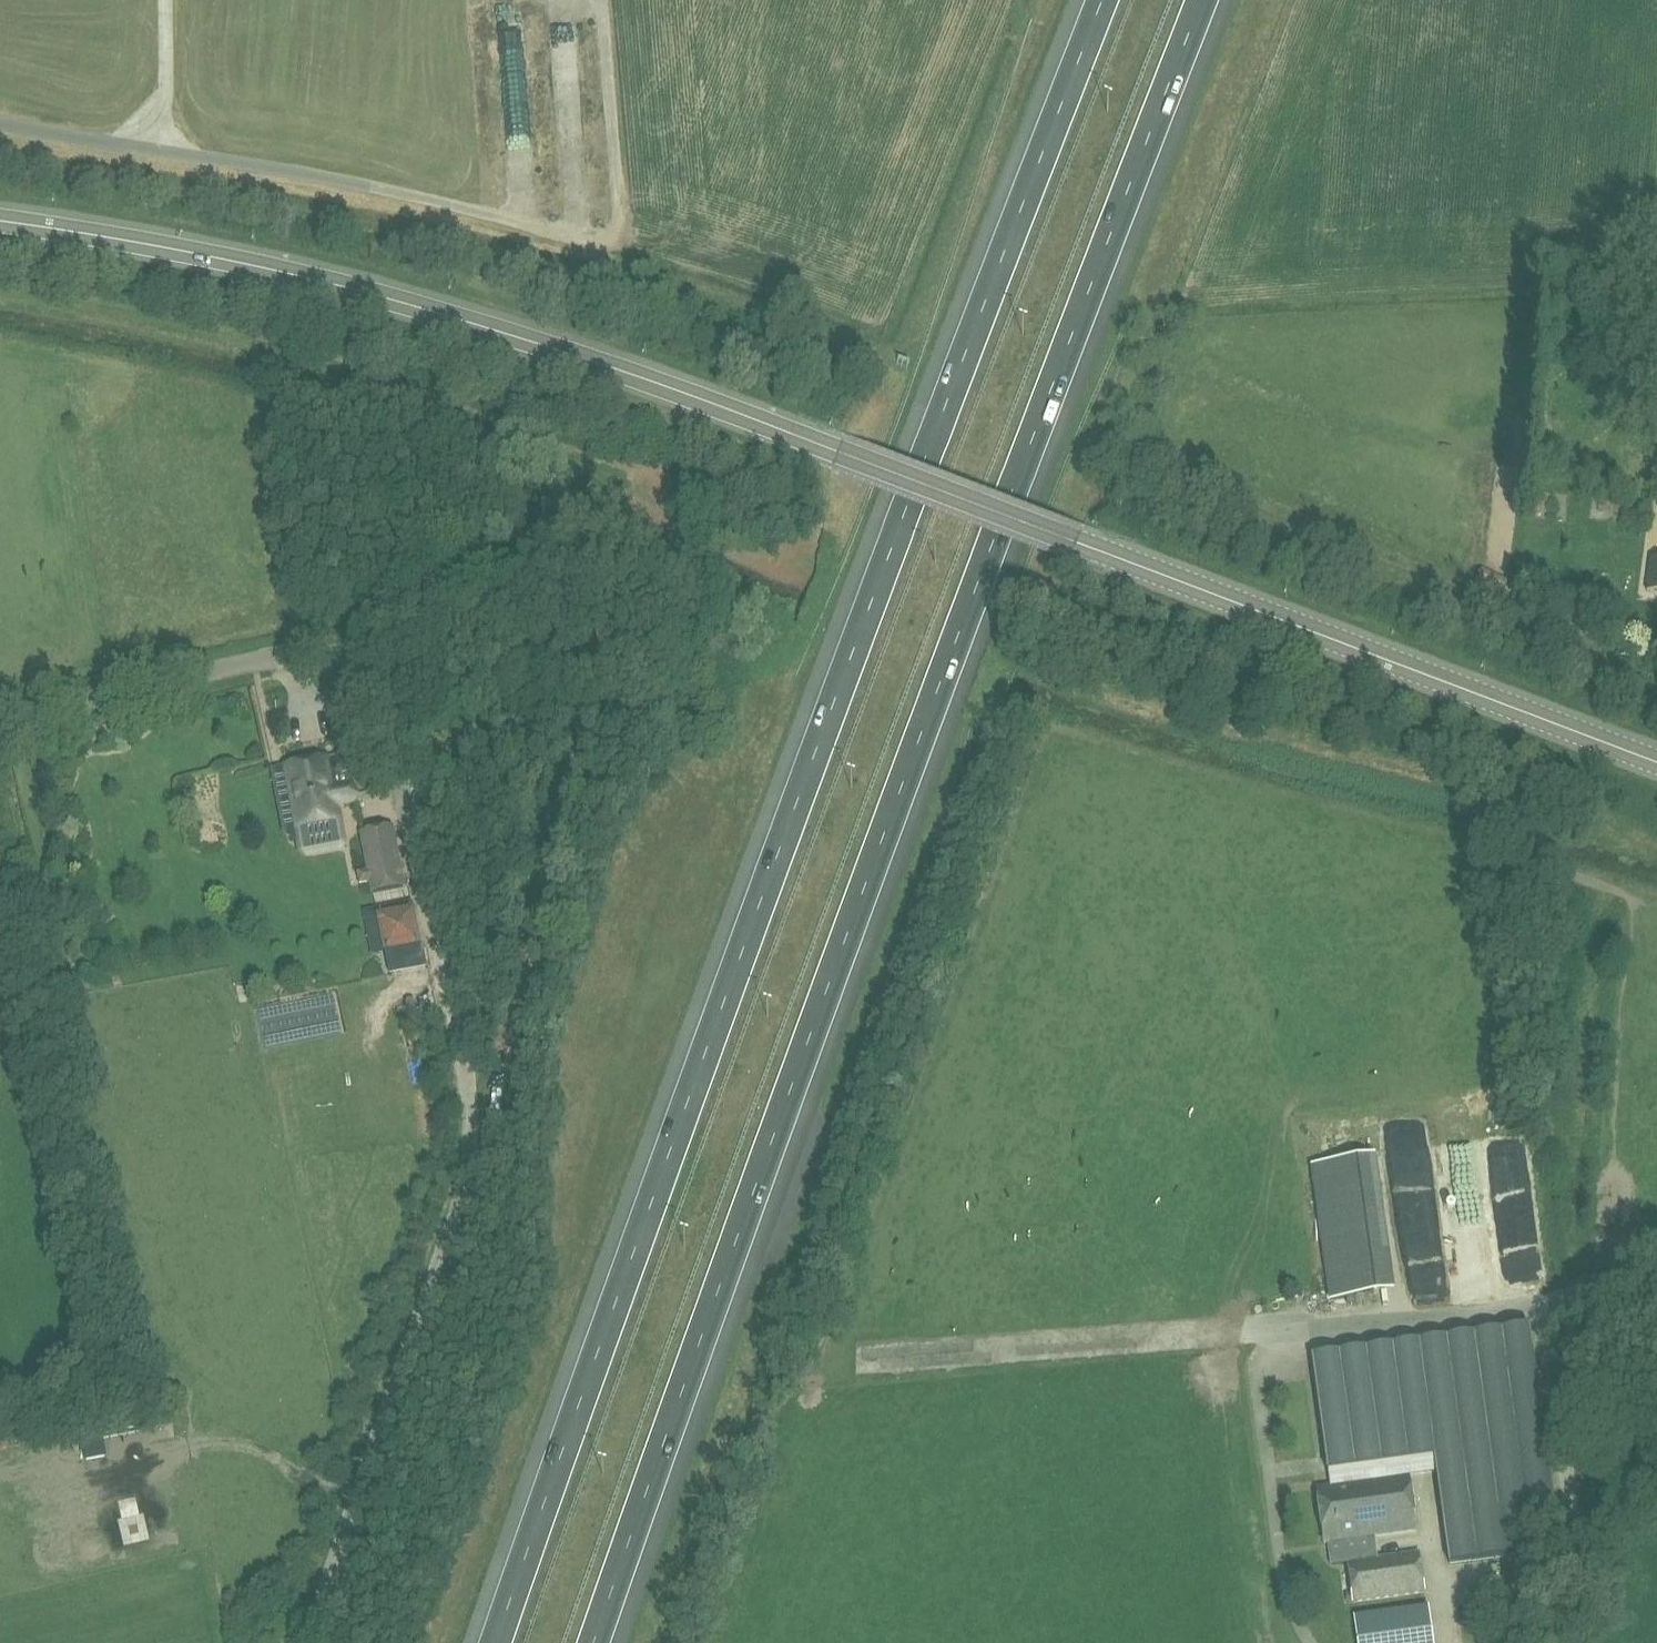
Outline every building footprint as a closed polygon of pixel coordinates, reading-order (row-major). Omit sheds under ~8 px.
[(1650,558),(1645,591),(1656,592),(1656,559),(1650,558)] [(351,763),(349,755),(283,767),(295,829),(340,820),(338,806),(357,803),(351,763)] [(373,759),(351,763),(357,803),(380,799),(373,759)] [(392,824),(362,829),(373,891),(403,886),(392,824)] [(8,853),(10,866),(22,864),(20,852),(8,853)] [(418,944),(411,908),(378,915),(385,950),(389,973),(426,966),(422,943),(418,944)] [(1489,1105),(1404,1115),(1410,1159),(1457,1153),(1459,1169),(1494,1164),(1492,1146),(1494,1145),(1489,1105)] [(1335,1289),(1398,1284),(1388,1144),(1326,1149),(1335,1289)] [(1464,1251),(1456,1168),(1419,1171),(1427,1255),(1464,1251)] [(1526,1327),(1312,1357),(1327,1471),(1435,1457),(1449,1563),(1534,1551),(1531,1530),(1554,1527),(1526,1327)] [(1408,1476),(1316,1488),(1324,1543),(1327,1543),(1330,1565),(1347,1562),(1378,1558),(1375,1536),(1415,1531),(1408,1476)] [(1378,1558),(1347,1562),(1353,1602),(1424,1592),(1419,1552),(1378,1558)] [(1354,1617),(1358,1642),(1432,1642),(1427,1607),(1354,1617)]
